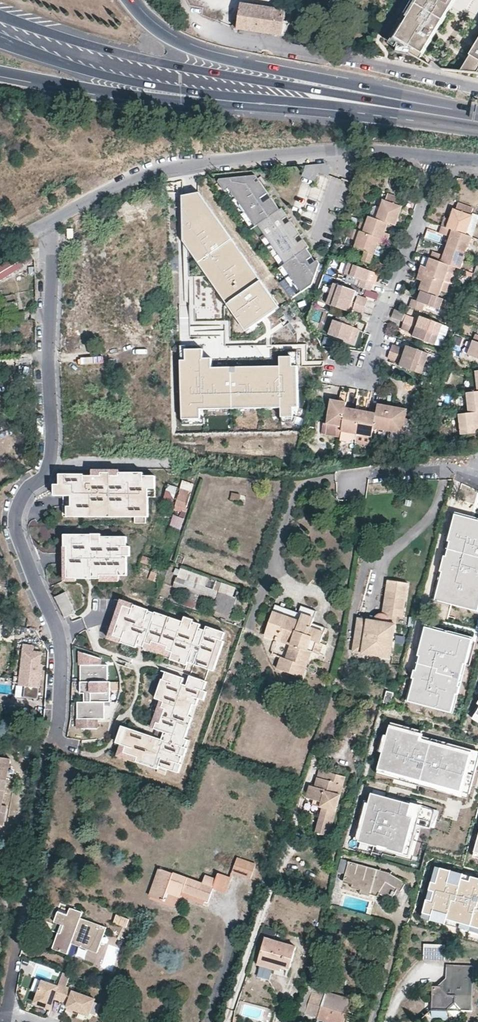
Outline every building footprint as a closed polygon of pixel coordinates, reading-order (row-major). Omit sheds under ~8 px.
[(456,0),(408,0),(400,13),(385,38),(420,59),(435,34),(456,0)] [(400,13),(408,0),(404,0),(397,12),(398,12),(400,13)] [(259,32),(283,36),(284,22),(285,11),(274,9),(252,6),(241,5),(240,17),(238,29),(259,32)] [(461,71),(477,74),(477,43),(461,71)] [(328,165),(305,167),(302,178),(315,183),(318,174),(329,177),(331,172),(328,165)] [(257,178),(218,183),(225,193),(230,190),(256,229),(258,227),(285,265),(283,266),(301,293),(312,285),(320,265),(257,178)] [(178,239),(250,330),(275,310),(179,188),(178,239)] [(297,295),(301,293),(283,266),(285,265),(258,227),(256,229),(230,190),(225,193),(297,295)] [(389,223),(396,226),(401,211),(403,206),(401,206),(403,199),(389,193),(386,201),(384,200),(378,219),(389,223)] [(450,220),(447,228),(467,235),(473,215),(471,214),(473,207),(458,202),(456,209),(454,209),(452,213),(450,220)] [(385,240),(388,241),(390,234),(386,232),(388,228),(389,223),(378,219),(370,216),(367,223),(362,221),(359,231),(385,240)] [(447,228),(442,226),(441,230),(439,233),(450,237),(447,246),(466,253),(472,237),(467,235),(447,228)] [(359,231),(356,230),(353,239),(358,241),(355,248),(364,251),(374,254),(378,245),(383,246),(384,243),(385,240),(359,231)] [(374,254),(379,256),(383,246),(378,245),(374,254)] [(466,253),(447,246),(444,255),(432,252),(432,255),(431,259),(450,266),(461,269),(466,253)] [(0,269),(0,283),(35,259),(29,249),(17,258),(0,269)] [(371,263),(374,254),(364,251),(361,260),(371,263)] [(450,266),(431,259),(429,263),(428,266),(423,265),(420,272),(450,282),(452,275),(450,274),(447,273),(450,266)] [(358,287),(371,291),(372,287),(373,282),(368,280),(371,271),(345,262),(342,271),(360,278),(358,287)] [(450,282),(420,272),(418,278),(422,280),(421,285),(419,290),(422,291),(439,297),(442,287),(447,289),(450,282)] [(330,293),(365,306),(367,302),(368,299),(355,294),(356,291),(333,283),(330,293)] [(412,303),(411,308),(422,311),(424,304),(438,309),(442,298),(439,297),(422,291),(419,300),(413,298),(412,303)] [(364,309),(365,306),(330,293),(326,303),(349,311),(350,308),(363,312),(364,309)] [(17,302),(0,305),(0,317),(19,314),(17,302)] [(308,319),(320,322),(324,309),(311,305),(308,319)] [(394,310),(392,317),(403,319),(404,313),(394,310)] [(353,327),(356,320),(338,314),(336,321),(334,320),(329,335),(334,337),(349,342),(353,344),(358,329),(356,328),(353,327)] [(408,316),(406,323),(440,335),(440,334),(443,324),(443,323),(422,316),(420,320),(408,316)] [(329,335),(334,320),(328,318),(323,333),(329,335)] [(440,335),(406,323),(403,329),(416,334),(415,337),(436,345),(440,335)] [(447,337),(450,326),(443,324),(440,334),(447,337)] [(348,346),(349,342),(334,337),(333,340),(348,346)] [(475,339),(469,355),(477,358),(477,340),(475,339)] [(195,355),(188,355),(189,416),(204,416),(204,404),(298,402),(297,345),(278,346),(278,361),(225,362),(225,351),(212,340),(194,340),(195,355)] [(392,348),(391,352),(425,364),(428,353),(408,345),(406,349),(393,345),(392,348)] [(425,364),(391,352),(390,355),(388,358),(402,362),(401,366),(421,373),(425,364)] [(477,390),(467,391),(469,412),(477,411),(477,390)] [(346,408),(347,404),(341,403),(342,398),(337,397),(331,396),(327,420),(344,423),(346,408)] [(389,432),(394,408),(388,407),(383,406),(383,409),(378,408),(377,414),(374,429),(389,432)] [(344,423),(342,432),(358,435),(361,415),(354,414),(355,410),(350,409),(346,408),(344,423)] [(394,408),(389,432),(415,436),(418,420),(407,418),(408,414),(403,413),(404,409),(399,409),(394,408)] [(469,412),(459,413),(461,434),(477,432),(477,411),(469,412)] [(361,415),(358,435),(373,437),(374,429),(377,414),(372,413),(368,412),(367,417),(361,415)] [(358,435),(342,432),(341,441),(351,442),(352,439),(357,440),(358,435)] [(371,445),(373,437),(358,435),(357,440),(356,442),(371,445)] [(84,475),(60,475),(60,485),(60,494),(72,494),(73,507),(75,507),(75,517),(93,517),(93,512),(102,512),(102,515),(111,515),(111,512),(120,512),(120,515),(129,515),(129,517),(136,517),(147,517),(149,517),(149,497),(149,488),(156,488),(156,476),(144,476),(144,473),(121,473),(121,477),(111,477),(111,473),(103,473),(103,477),(93,477),(84,477),(84,475)] [(182,510),(187,513),(188,508),(186,507),(193,484),(183,481),(174,509),(181,512),(182,510)] [(169,484),(161,505),(166,507),(167,504),(172,506),(178,487),(169,484)] [(60,485),(55,485),(55,497),(61,497),(64,497),(64,518),(75,517),(75,507),(73,507),(72,494),(60,494),(60,485)] [(241,494),(232,492),(230,501),(239,503),(241,494)] [(456,512),(433,599),(477,611),(477,518),(456,512)] [(170,530),(179,533),(184,519),(175,515),(170,530)] [(177,534),(169,531),(166,539),(175,542),(177,534)] [(93,536),(66,535),(66,547),(72,547),(72,557),(69,557),(68,578),(78,578),(101,579),(101,575),(120,575),(127,575),(128,556),(125,556),(125,547),(127,547),(127,538),(102,537),(102,541),(93,541),(93,536)] [(72,557),(72,547),(66,547),(65,547),(65,559),(64,582),(78,582),(78,578),(68,578),(69,557),(72,557)] [(144,556),(142,562),(151,565),(153,559),(144,556)] [(167,569),(155,565),(153,571),(161,574),(161,576),(164,577),(167,569)] [(201,596),(215,601),(218,592),(218,591),(205,586),(208,577),(181,568),(178,577),(177,577),(173,586),(188,591),(201,596)] [(153,571),(151,571),(148,579),(159,582),(161,576),(161,574),(153,571)] [(409,583),(388,580),(383,613),(381,613),(378,613),(376,614),(375,616),(373,618),(373,620),(358,617),(353,652),(390,657),(397,616),(403,617),(409,583)] [(218,592),(232,597),(235,587),(221,582),(218,591),(218,592)] [(201,596),(188,591),(182,606),(196,611),(201,596)] [(67,592),(55,598),(65,619),(77,613),(67,592)] [(218,592),(215,601),(211,611),(230,617),(236,599),(232,597),(218,592)] [(122,643),(124,639),(115,636),(125,608),(134,611),(135,605),(122,601),(115,620),(108,639),(122,644),(122,643)] [(275,604),(273,611),(300,620),(302,614),(314,618),(316,611),(301,606),(299,612),(275,604)] [(185,623),(135,605),(134,611),(125,608),(115,636),(124,639),(122,643),(137,648),(138,644),(145,647),(146,643),(152,645),(154,641),(170,646),(169,650),(173,652),(172,654),(181,658),(180,663),(188,665),(189,661),(211,668),(220,641),(223,642),(226,634),(208,627),(206,631),(200,628),(201,625),(194,622),(193,625),(185,623)] [(300,620),(273,611),(265,634),(291,644),(286,658),(281,656),(277,668),(302,677),(311,652),(310,651),(313,640),(320,643),(324,631),(311,627),(313,622),(314,618),(302,614),(300,620)] [(326,627),(313,622),(311,627),(324,631),(326,627)] [(426,625),(406,701),(453,713),(473,637),(426,625)] [(14,637),(15,629),(5,627),(3,636),(10,637),(11,636),(14,637)] [(44,642),(38,631),(33,634),(35,637),(41,649),(46,646),(46,645),(44,642)] [(17,684),(16,695),(38,698),(42,664),(40,664),(42,652),(37,652),(31,651),(32,646),(28,645),(28,641),(30,641),(31,636),(25,635),(21,676),(20,684),(17,684)] [(310,651),(311,652),(320,655),(324,644),(320,643),(313,640),(310,651)] [(169,650),(170,646),(154,641),(152,645),(146,643),(145,647),(172,656),(172,654),(173,652),(169,650)] [(223,642),(220,641),(211,668),(216,670),(225,642),(223,642)] [(80,652),(80,665),(82,665),(101,666),(101,659),(80,652)] [(109,666),(101,666),(82,665),(82,682),(90,682),(109,682),(109,666)] [(162,731),(159,739),(129,728),(123,744),(134,748),(132,754),(140,757),(138,762),(159,769),(160,766),(167,768),(175,771),(177,763),(180,764),(183,756),(181,755),(184,747),(186,748),(188,740),(186,739),(193,718),(189,717),(196,698),(200,699),(203,690),(205,691),(208,682),(191,676),(187,688),(183,687),(186,679),(167,672),(164,681),(169,682),(162,701),(166,702),(164,708),(168,709),(162,724),(158,722),(156,729),(162,731)] [(90,682),(90,693),(86,693),(86,701),(105,701),(111,701),(111,682),(109,682),(90,682)] [(205,691),(203,690),(200,699),(205,701),(208,692),(205,691)] [(86,701),(79,701),(79,718),(98,718),(105,718),(105,701),(86,701)] [(358,714),(349,712),(342,737),(351,739),(358,714)] [(98,718),(79,718),(78,729),(98,729),(98,718)] [(388,728),(419,736),(418,741),(470,754),(460,791),(377,770),(376,775),(467,798),(477,756),(477,751),(427,738),(428,733),(389,723),(388,728)] [(419,736),(388,728),(386,736),(382,751),(377,770),(460,791),(470,754),(418,741),(419,736)] [(382,751),(386,736),(381,734),(377,750),(382,751)] [(132,754),(134,748),(123,744),(119,756),(138,763),(138,762),(140,757),(132,754)] [(2,805),(9,760),(0,758),(0,825),(3,826),(5,813),(0,812),(2,805)] [(177,763),(175,771),(180,773),(183,765),(180,764),(177,763)] [(321,802),(320,806),(323,807),(316,833),(330,837),(346,776),(320,769),(315,786),(310,785),(306,797),(314,800),(321,802)] [(369,803),(359,842),(409,855),(417,824),(421,807),(371,794),(369,803)] [(354,841),(359,842),(369,803),(364,801),(354,841)] [(421,807),(417,824),(430,828),(434,810),(421,807)] [(256,864),(237,858),(232,872),(251,879),(256,864)] [(372,888),(380,893),(391,899),(395,893),(398,889),(401,891),(406,883),(391,874),(391,873),(349,861),(344,881),(353,884),(352,886),(361,889),(361,892),(370,894),(372,888)] [(436,866),(422,917),(446,924),(447,919),(477,928),(477,878),(436,866)] [(169,885),(183,891),(209,900),(211,893),(213,888),(226,892),(231,877),(218,872),(216,879),(205,875),(202,883),(160,868),(150,896),(163,901),(166,892),(169,885)] [(181,898),(183,891),(169,885),(166,892),(181,898)] [(378,896),(380,893),(372,888),(370,894),(378,896)] [(83,911),(70,906),(68,914),(59,911),(55,921),(64,924),(61,932),(59,931),(53,947),(67,953),(71,943),(97,953),(105,932),(106,927),(81,917),(83,911)] [(130,920),(117,915),(114,924),(127,928),(130,920)] [(446,924),(477,933),(477,928),(447,919),(446,924)] [(259,960),(282,966),(286,967),(290,969),(296,947),(265,938),(259,960)] [(443,945),(424,944),(423,959),(442,959),(443,945)] [(330,955),(317,951),(312,970),(322,973),(324,966),(326,967),(330,955)] [(281,971),(282,966),(259,960),(258,965),(281,971)] [(472,968),(448,967),(447,980),(444,982),(440,986),(433,986),(431,1018),(447,1018),(447,1011),(455,1004),(462,1012),(470,1012),(472,968)] [(71,975),(61,971),(56,985),(58,986),(60,983),(67,986),(71,975)] [(39,992),(43,981),(37,979),(33,990),(39,992)] [(307,979),(298,1011),(305,1013),(312,991),(325,995),(326,992),(317,989),(319,983),(307,979)] [(56,985),(43,981),(39,992),(37,998),(35,1003),(51,1009),(54,999),(61,1001),(67,986),(60,983),(58,986),(56,985)] [(74,988),(67,986),(61,1001),(68,1003),(67,1007),(74,1009),(78,1011),(89,1014),(94,999),(73,991),(74,988)] [(305,1013),(318,1017),(318,1019),(327,1021),(344,1021),(347,1013),(348,1007),(351,1000),(326,992),(325,995),(312,991),(305,1013)] [(89,1014),(78,1011),(77,1015),(87,1019),(89,1014)] [(305,1013),(298,1011),(296,1018),(303,1021),(305,1013)] [(347,1013),(344,1021),(356,1021),(358,1016),(347,1013)]
